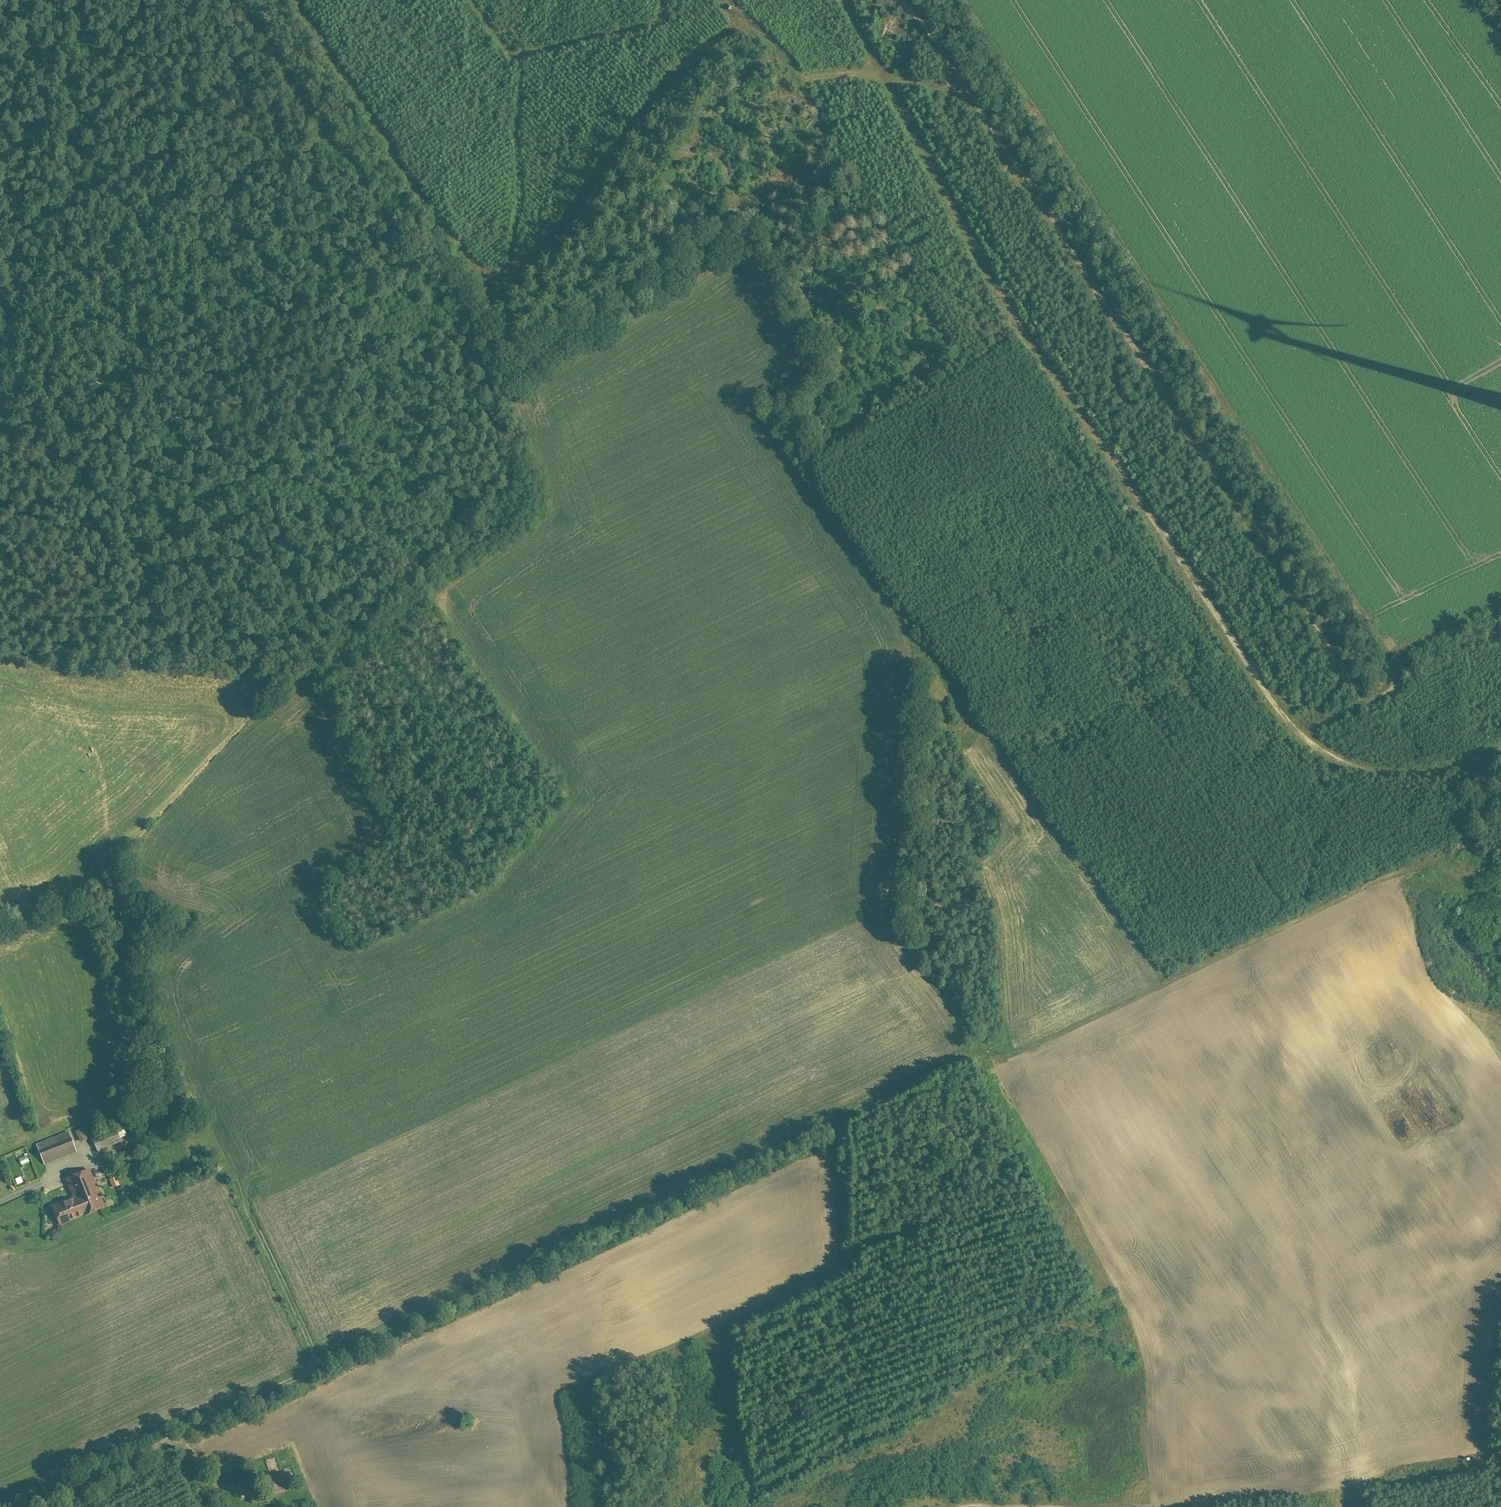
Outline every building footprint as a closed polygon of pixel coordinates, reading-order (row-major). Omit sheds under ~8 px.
[(79,1144),(88,1141),(83,1129),(74,1132),(79,1144)] [(94,1140),(99,1153),(122,1144),(117,1130),(94,1140)] [(37,1146),(45,1167),(77,1154),(69,1134),(37,1146)] [(19,1160),(21,1167),(30,1164),(28,1157),(19,1160)] [(89,1173),(67,1181),(73,1199),(49,1210),(57,1228),(80,1219),(102,1211),(89,1173)] [(263,1482),(268,1498),(298,1489),(293,1473),(263,1482)]
